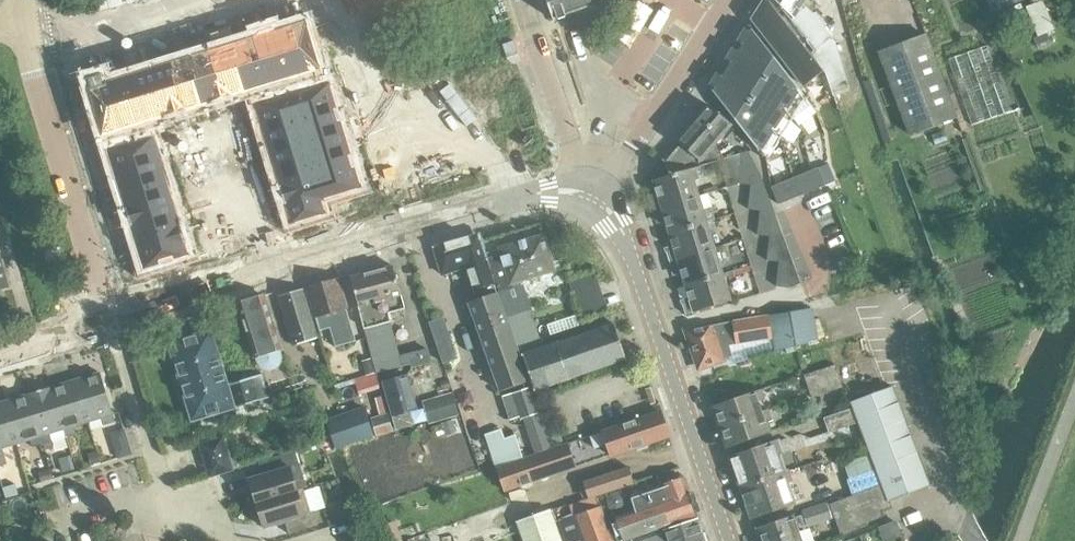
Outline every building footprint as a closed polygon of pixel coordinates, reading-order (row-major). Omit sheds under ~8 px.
[(558,18),(565,15),(573,12),(602,2),(602,3),(604,2),(603,0),(547,0),(553,20),(555,19),(555,18),(558,18)] [(825,70),(812,51),(809,54),(800,42),(804,39),(791,21),(787,15),(780,17),(767,0),(765,0),(752,19),(804,86),(825,70)] [(804,39),(813,51),(812,51),(825,70),(833,96),(851,91),(836,41),(814,13),(812,11),(819,3),(815,0),(776,0),(794,17),(791,21),(804,39)] [(987,6),(992,17),(1023,5),(1021,0),(1015,2),(1015,0),(1001,0),(987,6)] [(1038,36),(1055,30),(1043,0),(1041,0),(1026,7),(1038,36)] [(307,219),(372,198),(313,15),(96,82),(149,267),(193,253),(164,148),(275,117),(307,219)] [(736,46),(791,118),(802,99),(795,90),(799,87),(750,24),(736,46)] [(910,135),(957,118),(926,35),(879,52),(910,135)] [(948,59),(971,125),(1011,111),(987,45),(948,59)] [(765,159),(791,118),(736,46),(723,66),(709,87),(715,95),(756,148),(757,150),(765,159)] [(516,60),(509,62),(511,71),(519,69),(516,60)] [(708,104),(676,141),(681,144),(702,163),(703,165),(718,159),(724,158),(717,144),(721,139),(724,136),(726,138),(732,131),(730,129),(733,125),(708,104)] [(664,164),(668,175),(691,168),(703,165),(702,163),(681,144),(664,164)] [(748,150),(725,158),(724,158),(718,159),(727,187),(739,183),(751,185),(751,181),(762,177),(761,174),(748,150)] [(770,180),(777,200),(825,183),(817,163),(770,180)] [(691,168),(668,175),(653,180),(659,196),(651,199),(654,209),(699,195),(691,168)] [(761,206),(772,203),(762,177),(751,181),(751,185),(748,209),(760,210),(761,206)] [(664,216),(670,233),(707,222),(707,221),(714,219),(711,208),(704,211),(699,195),(654,209),(657,219),(664,216)] [(770,232),(781,228),(772,203),(761,206),(760,210),(757,235),(770,236),(770,232)] [(670,262),(715,248),(707,222),(670,233),(675,249),(667,252),(670,262)] [(770,236),(767,260),(779,262),(776,286),(788,287),(801,283),(781,228),(770,232),(770,236)] [(475,295),(498,287),(488,258),(481,238),(479,232),(434,247),(443,275),(466,268),(475,295)] [(488,258),(518,345),(538,338),(529,311),(530,311),(522,285),(512,288),(511,284),(555,271),(545,233),(500,248),(502,253),(488,258)] [(686,286),(723,274),(715,248),(670,262),(673,271),(680,269),(686,286)] [(405,308),(394,265),(351,277),(376,372),(411,363),(412,367),(432,362),(428,347),(400,355),(389,313),(405,308)] [(723,274),(686,286),(691,302),(682,304),(686,315),(731,301),(723,274)] [(356,341),(338,278),(307,287),(320,331),(330,328),(336,347),(356,341)] [(293,344),(318,337),(303,289),(279,296),(293,344)] [(530,380),(518,345),(500,292),(467,303),(498,392),(530,380)] [(281,366),(283,357),(264,295),(238,303),(255,358),(256,358),(259,365),(266,370),(272,371),(276,369),(281,366)] [(775,351),(813,339),(817,338),(812,308),(688,330),(700,366),(733,356),(729,345),(772,337),(775,351)] [(518,345),(530,380),(531,380),(534,390),(626,360),(613,321),(554,341),(552,334),(538,338),(518,345)] [(228,384),(211,329),(169,342),(193,422),(237,408),(237,407),(269,397),(262,373),(228,384)] [(367,375),(354,379),(358,395),(379,389),(371,358),(363,361),(367,375)] [(820,370),(828,392),(844,387),(836,364),(820,370)] [(812,398),(828,392),(820,370),(804,375),(812,398)] [(76,380),(89,422),(103,418),(105,425),(116,422),(100,372),(76,380)] [(383,381),(392,415),(392,416),(411,411),(418,409),(408,373),(383,381)] [(73,427),(89,422),(76,380),(52,387),(67,437),(75,435),(73,427)] [(511,393),(502,396),(511,420),(520,417),(520,419),(522,418),(540,412),(534,394),(531,386),(511,393)] [(27,394),(43,443),(45,451),(55,448),(53,441),(67,437),(52,387),(27,394)] [(888,499),(889,499),(929,484),(893,387),(851,402),(853,407),(859,422),(877,469),(882,484),(883,484),(888,499)] [(714,406),(721,426),(763,412),(762,411),(758,400),(764,398),(761,389),(714,406)] [(4,402),(17,444),(31,440),(33,446),(43,443),(27,394),(4,402)] [(427,424),(432,422),(458,415),(452,394),(421,403),(427,424)] [(17,444),(4,402),(0,403),(0,466),(8,464),(3,448),(17,444)] [(364,407),(325,420),(334,448),(335,449),(341,447),(373,436),(364,407)] [(829,433),(859,422),(853,407),(824,418),(829,433)] [(763,412),(721,426),(728,446),(770,432),(765,420),(771,418),(768,409),(762,411),(763,412)] [(416,424),(411,411),(392,416),(396,430),(416,424)] [(522,418),(534,453),(552,447),(540,412),(522,418)] [(610,456),(669,436),(661,412),(590,436),(594,448),(606,443),(610,456)] [(484,434),(496,467),(524,457),(516,434),(505,438),(501,428),(484,434)] [(223,439),(200,446),(210,478),(218,475),(233,471),(233,470),(223,439)] [(742,486),(782,472),(776,454),(782,452),(778,440),(732,456),(742,486)] [(503,490),(533,479),(575,466),(567,444),(553,448),(552,447),(534,453),(525,456),(524,457),(496,467),(495,467),(503,490)] [(299,490),(298,489),(292,467),(300,465),(296,450),(266,459),(270,472),(250,479),(253,489),(247,490),(252,505),(299,490)] [(59,459),(63,473),(75,469),(71,455),(59,459)] [(588,498),(590,497),(597,495),(634,483),(629,466),(583,481),(588,497),(588,498)] [(877,469),(847,479),(852,494),(882,484),(877,469)] [(788,470),(782,472),(742,486),(753,517),(793,503),(786,483),(792,480),(788,470)] [(610,519),(617,540),(620,540),(623,540),(697,514),(684,475),(630,494),(635,509),(614,516),(615,517),(610,519)] [(3,488),(6,498),(19,494),(16,484),(3,488)] [(892,505),(889,499),(888,499),(883,484),(830,504),(835,517),(841,532),(882,517),(879,510),(892,505)] [(299,490),(252,505),(256,519),(261,517),(264,527),(285,521),(289,534),(319,525),(314,511),(311,512),(304,488),(298,489),(299,490)] [(594,509),(590,497),(588,498),(588,497),(560,506),(552,510),(556,522),(558,521),(565,540),(613,540),(601,506),(594,509)] [(832,519),(835,517),(830,504),(829,501),(802,510),(808,527),(832,519)] [(556,522),(552,510),(551,508),(516,521),(523,540),(563,540),(556,522)] [(795,515),(757,529),(761,540),(804,540),(795,515)] [(698,517),(630,540),(706,540),(698,517)] [(383,525),(389,540),(403,540),(395,520),(383,525)]
